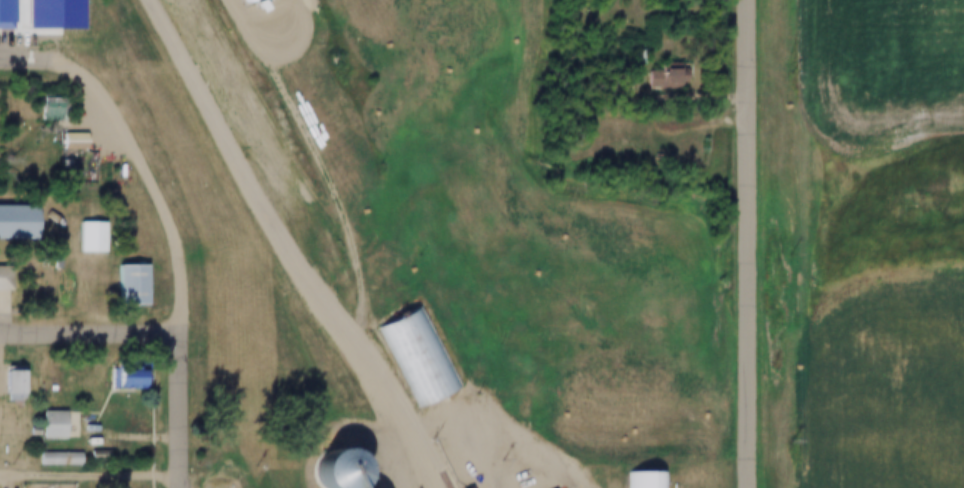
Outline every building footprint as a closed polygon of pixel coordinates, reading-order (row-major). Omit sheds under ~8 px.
[(11,27),(12,0),(0,0),(0,27),(11,27)] [(646,70),(646,88),(684,88),(684,62),(657,62),(657,70),(646,70)] [(29,99),(46,99),(46,122),(29,122),(29,99)] [(53,134),(74,134),(74,151),(53,151),(53,134)] [(22,241),(0,241),(0,207),(22,207),(22,241)] [(68,224),(91,224),(91,255),(68,255),(68,224)] [(8,290),(9,266),(0,266),(0,289),(8,290)] [(106,267),(132,267),(132,307),(106,307),(106,267)] [(413,305),(453,384),(411,405),(371,326),(413,305)] [(102,372),(127,372),(127,389),(102,389),(102,372)] [(10,398),(0,398),(0,373),(10,373),(10,398)] [(53,412),(53,438),(30,438),(30,412),(53,412)] [(348,484),(352,473),(350,462),(342,453),(331,449),(319,451),(310,459),(306,470),(309,482),(314,487),(344,487),(348,484)] [(79,452),(92,452),(92,461),(79,461),(79,452)] [(29,453),(69,453),(69,466),(29,466),(29,453)] [(656,472),(656,487),(618,487),(618,472),(656,472)]
